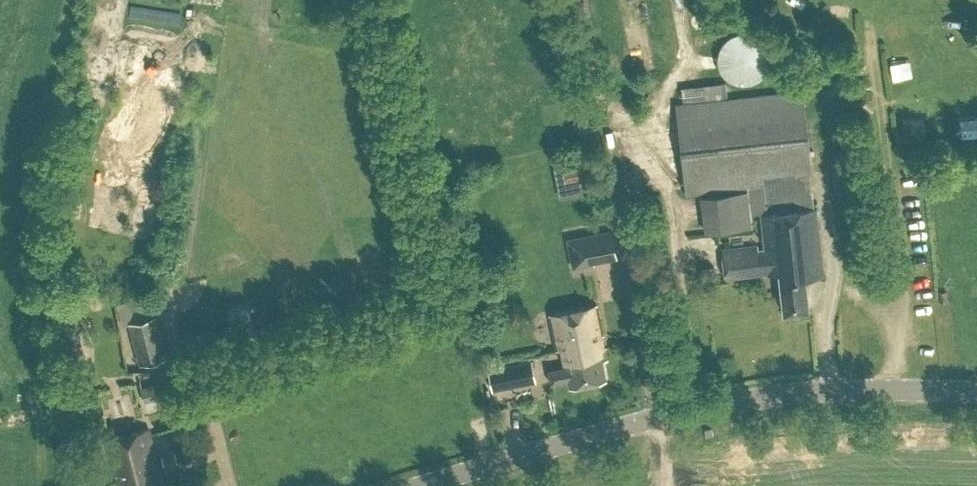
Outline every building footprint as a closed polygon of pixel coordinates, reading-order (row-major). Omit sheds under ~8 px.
[(739,82),(745,83),(751,82),(757,80),(762,76),(766,72),(769,66),(771,60),(771,54),(770,48),(767,43),(763,38),(758,34),(753,32),(747,30),(741,31),(735,32),(730,35),(725,39),(722,44),(719,50),(718,56),(719,62),(721,67),(724,73),(728,77),(733,80),(739,82)] [(687,192),(748,186),(749,189),(752,212),(760,211),(764,249),(764,260),(753,261),(752,244),(722,246),(724,275),(780,271),(781,281),(779,282),(780,292),(782,292),(783,308),(808,306),(806,275),(821,274),(815,206),(811,172),(812,171),(803,89),(728,97),(726,81),(682,86),(684,102),(676,103),(687,192)] [(591,125),(578,127),(578,128),(578,129),(580,140),(584,140),(594,138),(591,126),(591,125)] [(569,184),(592,179),(587,159),(565,163),(569,184)] [(753,224),(752,212),(749,189),(701,195),(705,230),(753,224)] [(588,234),(568,238),(574,266),(594,262),(593,258),(588,234)] [(757,243),(752,244),(753,261),(764,260),(764,249),(758,250),(757,243)] [(719,273),(718,263),(701,265),(702,275),(719,273)] [(939,290),(940,295),(940,301),(949,300),(948,295),(948,292),(948,290),(941,290),(939,290)] [(52,299),(55,311),(70,307),(67,295),(52,299)] [(233,325),(253,319),(247,299),(227,305),(233,325)] [(555,346),(561,345),(602,337),(594,303),(548,313),(555,346)] [(129,321),(140,362),(167,354),(157,313),(129,321)] [(67,374),(68,373),(83,369),(70,319),(54,323),(67,374)] [(126,319),(96,326),(107,373),(137,366),(126,319)] [(602,337),(561,345),(565,364),(548,368),(551,380),(568,377),(569,384),(605,376),(601,359),(606,358),(602,337)] [(511,362),(489,366),(493,388),(515,384),(511,362)] [(706,435),(714,433),(712,426),(705,428),(706,435)] [(121,480),(125,480),(141,476),(140,469),(143,468),(142,464),(150,462),(149,461),(158,459),(150,427),(111,437),(121,480)] [(165,464),(178,461),(175,451),(162,455),(165,464)] [(125,480),(126,485),(161,485),(160,483),(164,482),(158,459),(149,461),(150,462),(142,464),(143,468),(140,469),(141,476),(125,480)]
